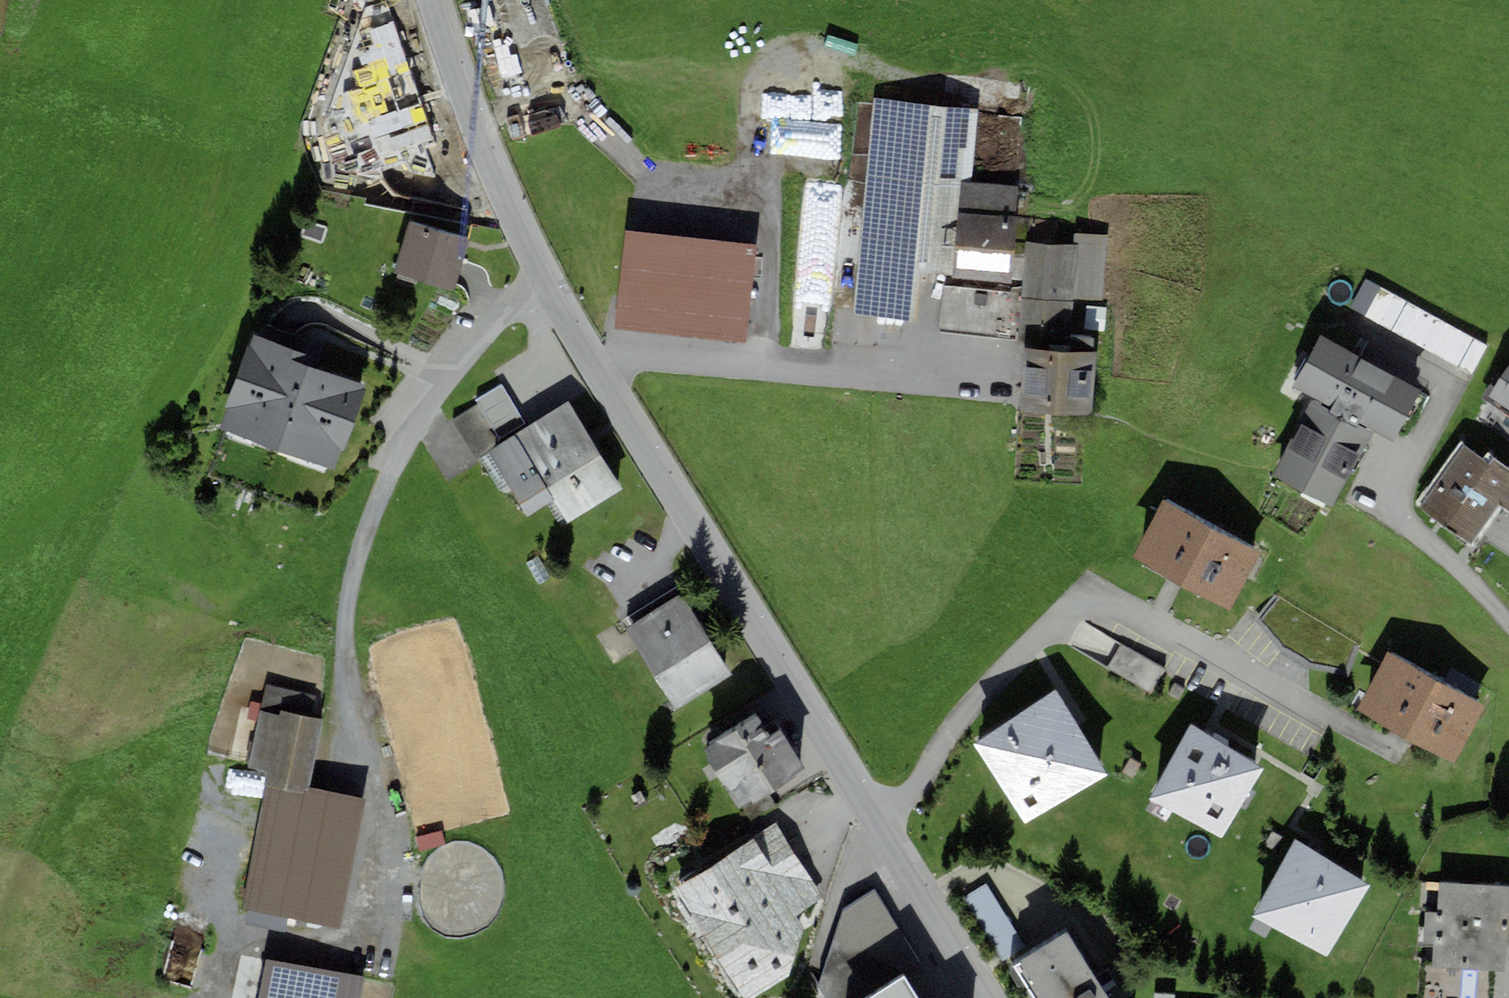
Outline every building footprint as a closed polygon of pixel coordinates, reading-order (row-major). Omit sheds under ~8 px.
[(435,145),(386,2),(365,8),(322,126),(338,177),(357,178),(402,164),(403,169),(435,178),(426,148),(435,145)] [(978,108),(874,98),(854,317),(917,322),(922,271),(952,274),(954,246),(960,184),(971,185),(978,108)] [(1014,250),(1019,188),(971,185),(960,184),(954,246),(1014,250)] [(471,238),(408,221),(394,274),(456,291),(471,238)] [(755,243),(624,231),(614,330),(746,342),(755,243)] [(1022,299),(1074,303),(1101,305),(1106,236),(1074,234),(1073,247),(1026,243),(1022,299)] [(1488,344),(1365,279),(1349,309),(1471,374),(1488,344)] [(1024,347),(1093,353),(1094,336),(1072,334),(1074,303),(1022,299),(1018,347),(1024,347)] [(336,471),(366,385),(302,363),(305,354),(253,336),(250,345),(220,430),(336,471)] [(1420,390),(1320,336),(1292,387),(1313,398),(1375,431),(1393,441),(1397,433),(1407,438),(1430,396),(1420,390)] [(1092,414),(1097,353),(1093,353),(1024,347),(1019,408),(1092,414)] [(1489,397),(1508,410),(1508,366),(1489,397)] [(478,404),(502,443),(528,427),(501,385),(476,400),(478,404)] [(1375,431),(1313,398),(1299,422),(1302,424),(1362,456),(1375,431)] [(502,443),(489,450),(530,516),(554,502),(567,523),(623,488),(610,467),(570,401),(528,427),(502,443)] [(478,404),(419,439),(443,478),(489,450),(502,443),(478,404)] [(1333,509),(1362,456),(1302,424),(1273,476),(1333,509)] [(1482,459),(1461,444),(1416,505),(1471,546),(1502,505),(1508,511),(1508,468),(1488,452),(1482,459)] [(1263,555),(1162,501),(1131,559),(1231,613),(1263,555)] [(733,676),(681,594),(625,629),(677,711),(733,676)] [(1167,671),(1120,644),(1106,668),(1153,695),(1167,671)] [(1486,705),(1387,652),(1357,709),(1455,762),(1486,705)] [(318,697),(266,685),(260,711),(279,715),(280,711),(313,718),(318,697)] [(1025,825),(1107,774),(1056,692),(974,743),(1025,825)] [(309,788),(322,720),(313,718),(280,711),(279,715),(260,711),(248,768),(268,772),(266,782),(309,791),(309,788)] [(758,714),(710,743),(712,746),(704,750),(739,809),(752,801),(754,803),(796,778),(794,773),(804,767),(781,729),(771,735),(758,714)] [(1221,838),(1262,767),(1192,727),(1151,798),(1221,838)] [(227,784),(248,786),(249,771),(228,769),(227,784)] [(339,928),(365,799),(309,788),(309,791),(266,782),(240,908),(283,916),(339,928)] [(672,891),(744,997),(753,997),(788,978),(803,932),(796,917),(823,898),(776,823),(672,891)] [(1370,884),(1295,841),(1251,916),(1326,960),(1370,884)] [(1436,967),(1506,971),(1508,918),(1508,886),(1441,882),(1439,913),(1435,913),(1425,913),(1423,945),(1433,946),(1432,967),(1436,967)] [(1001,961),(1024,947),(985,884),(963,898),(1001,961)] [(843,911),(818,988),(824,997),(869,997),(904,976),(921,963),(877,891),(843,911)] [(1066,932),(1018,961),(1020,964),(1014,968),(1032,997),(1107,997),(1066,932)] [(192,982),(198,950),(170,946),(165,977),(192,982)] [(363,976),(267,958),(259,997),(359,997),(363,976)] [(904,976),(869,997),(917,997),(904,976)]
